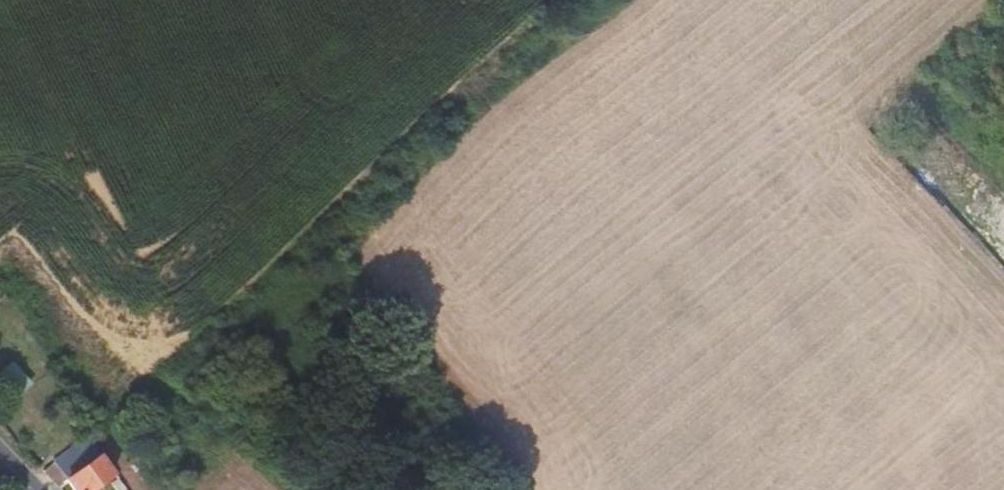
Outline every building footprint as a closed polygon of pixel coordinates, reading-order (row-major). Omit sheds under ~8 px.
[(119,475),(89,435),(57,459),(48,469),(64,486),(72,480),(79,489),(93,489),(98,487),(100,489),(101,489),(119,475)]
